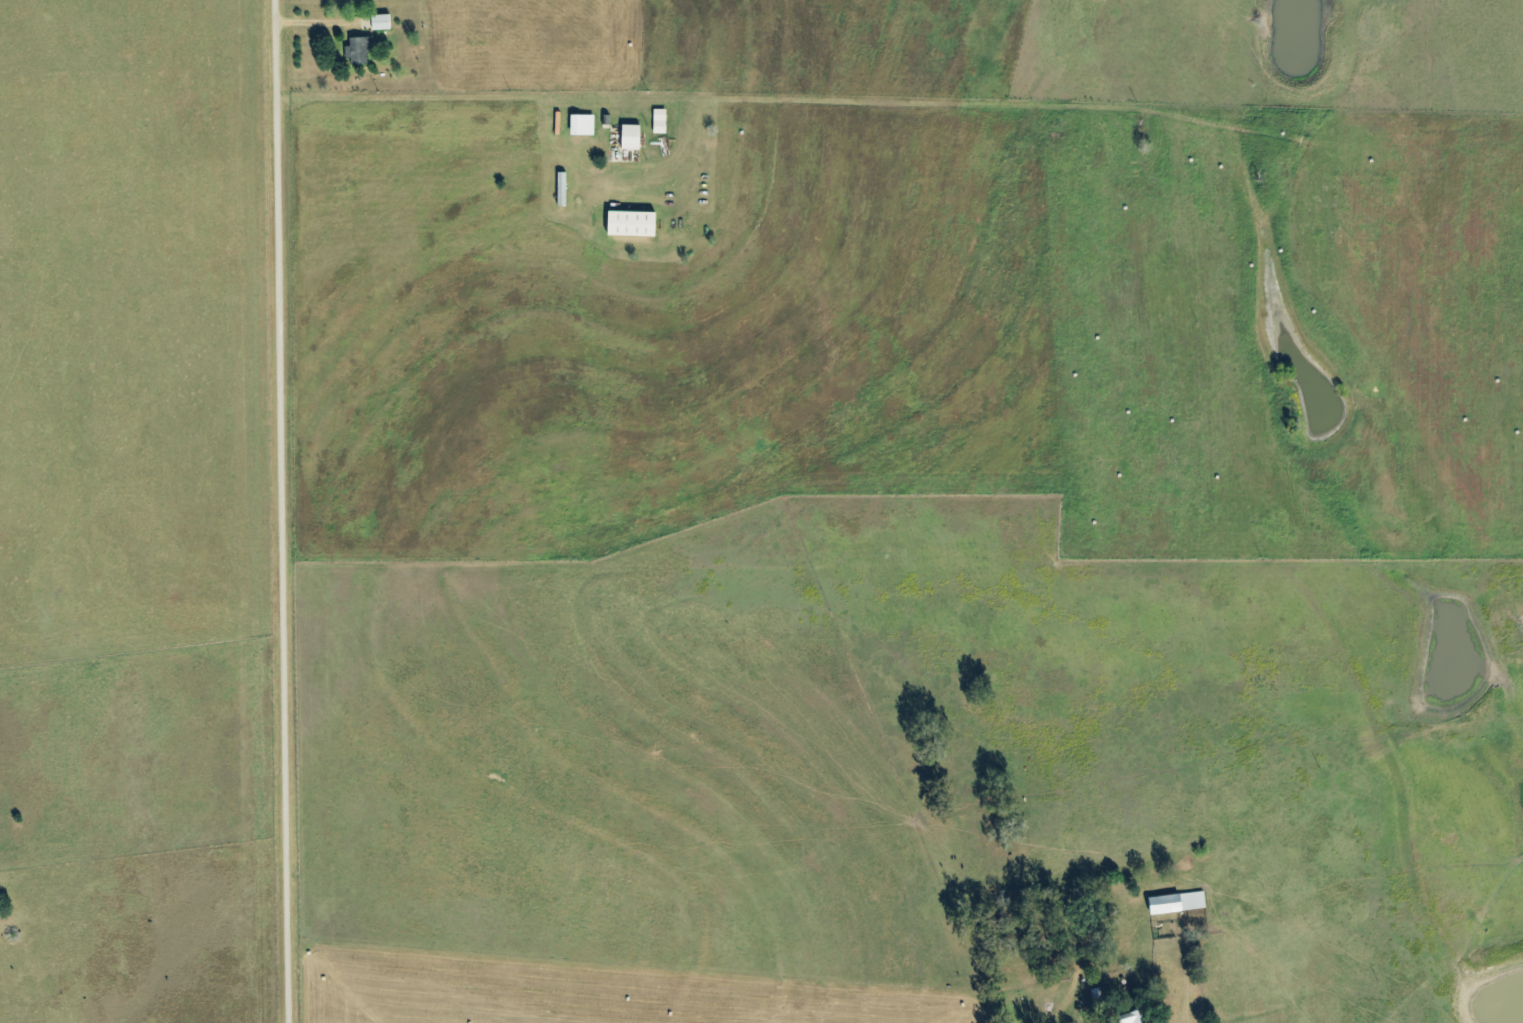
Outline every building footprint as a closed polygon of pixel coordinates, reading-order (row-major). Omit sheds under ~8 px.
[(372,15),(373,30),(391,30),(391,14),(372,15)] [(369,37),(350,38),(350,47),(348,47),(348,64),(370,64),(369,37)] [(571,135),(595,135),(595,115),(571,115),(571,135)] [(622,150),(641,150),(641,125),(623,125),(622,150)] [(566,207),(567,172),(558,172),(558,207),(566,207)] [(609,236),(656,237),(657,213),(609,211),(609,236)] [(1207,907),(1204,890),(1149,898),(1152,915),(1207,907)] [(1140,1009),(1119,1016),(1121,1022),(1145,1022),(1140,1009)]
